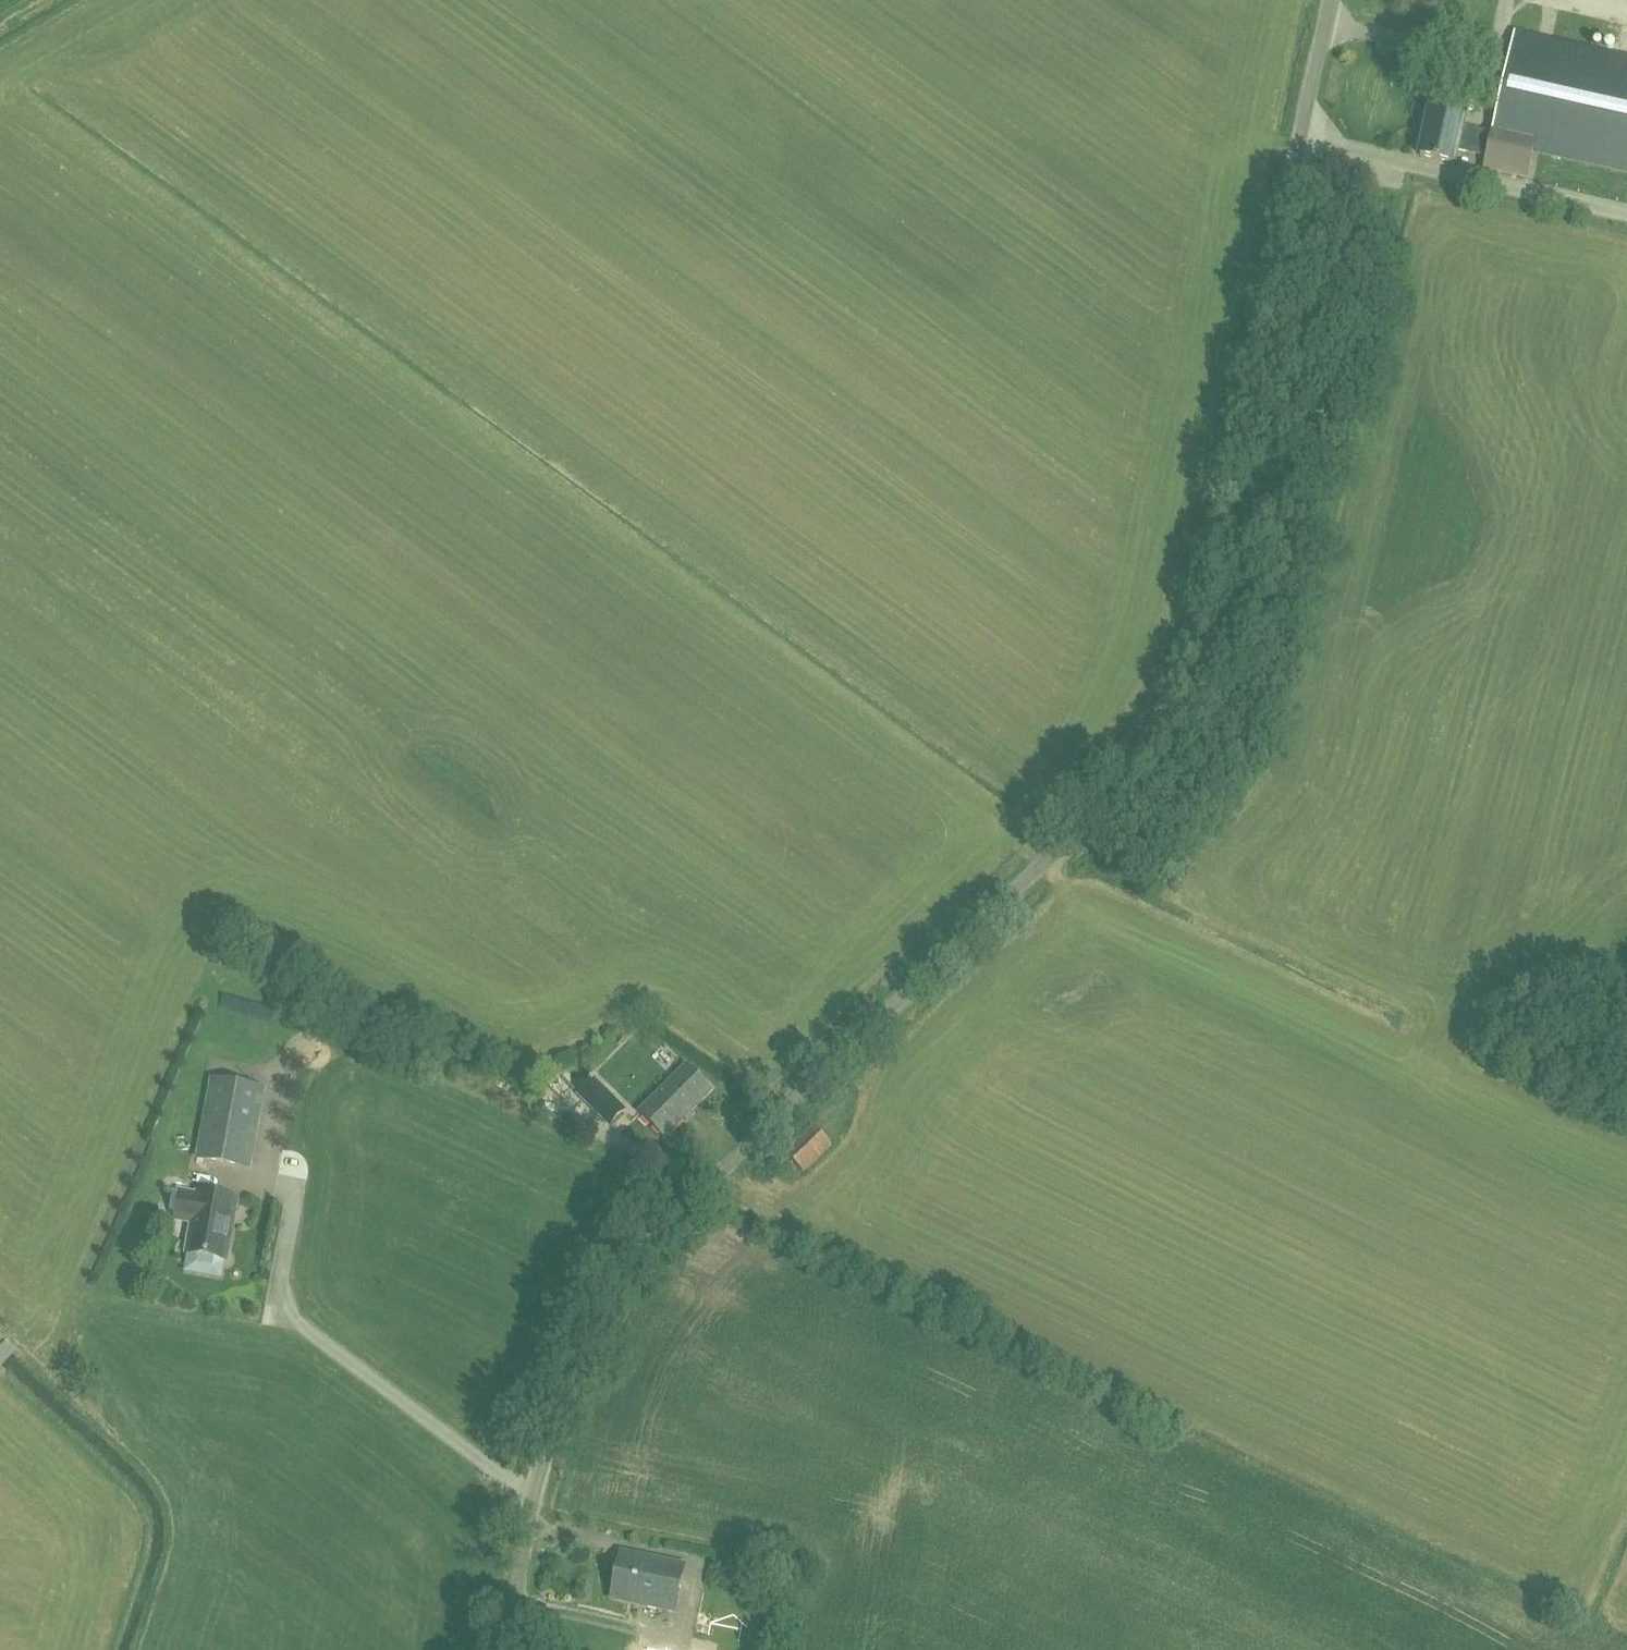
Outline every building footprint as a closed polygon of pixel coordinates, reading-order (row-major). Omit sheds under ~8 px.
[(1515,32),(1492,132),(1463,126),(1466,115),(1431,107),(1420,156),(1455,164),(1458,151),(1486,157),(1483,170),(1528,180),(1534,152),(1626,173),(1626,57),(1515,32)] [(665,1136),(712,1090),(686,1064),(640,1111),(665,1136)] [(610,1127),(628,1110),(596,1079),(578,1095),(610,1127)] [(249,1166),(263,1089),(212,1080),(198,1157),(249,1166)] [(806,1172),(834,1145),(812,1125),(785,1152),(806,1172)] [(226,1258),(236,1199),(198,1192),(187,1251),(226,1258)] [(676,1611),(685,1566),(622,1553),(613,1598),(676,1611)]
